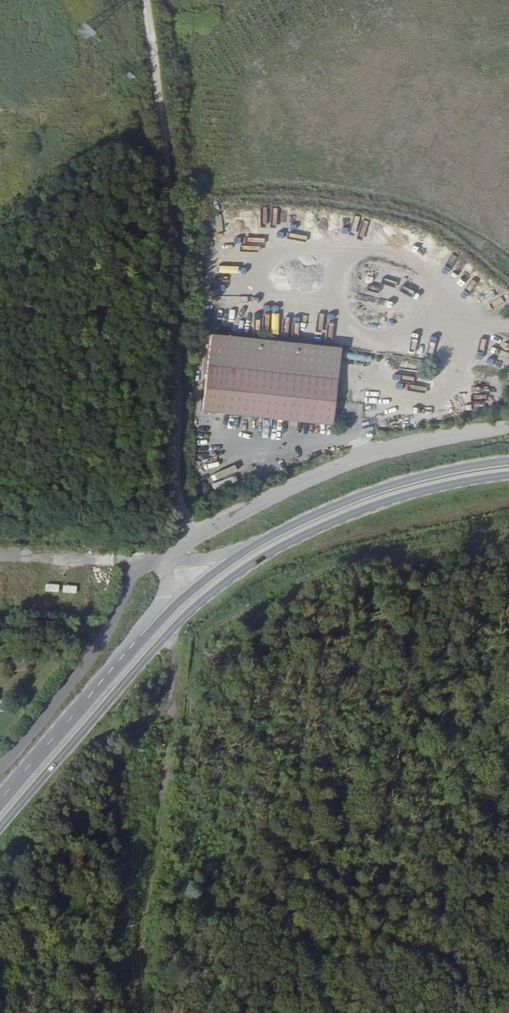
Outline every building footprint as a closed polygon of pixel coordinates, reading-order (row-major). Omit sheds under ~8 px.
[(362,221),(364,208),(359,207),(356,220),(362,221)] [(388,233),(392,218),(386,216),(382,232),(388,233)] [(356,227),(355,234),(366,236),(367,229),(356,227)] [(437,242),(439,229),(433,228),(431,241),(437,242)] [(447,248),(450,233),(444,232),(441,247),(447,248)] [(478,265),(475,275),(482,277),(485,267),(478,265)] [(485,278),(489,283),(497,275),(493,270),(485,278)] [(335,348),(207,325),(194,402),(320,426),(335,348)] [(499,357),(508,361),(508,352),(502,349),(499,357)] [(442,370),(448,371),(451,357),(445,356),(442,370)] [(430,361),(428,374),(433,375),(436,362),(430,361)] [(436,431),(402,437),(403,442),(436,436),(436,431)] [(215,467),(195,478),(198,484),(219,474),(215,467)] [(30,675),(29,666),(21,668),(20,665),(17,665),(18,676),(30,675)] [(230,840),(223,842),(228,863),(235,862),(230,840)] [(208,868),(203,847),(200,848),(205,869),(208,868)]
